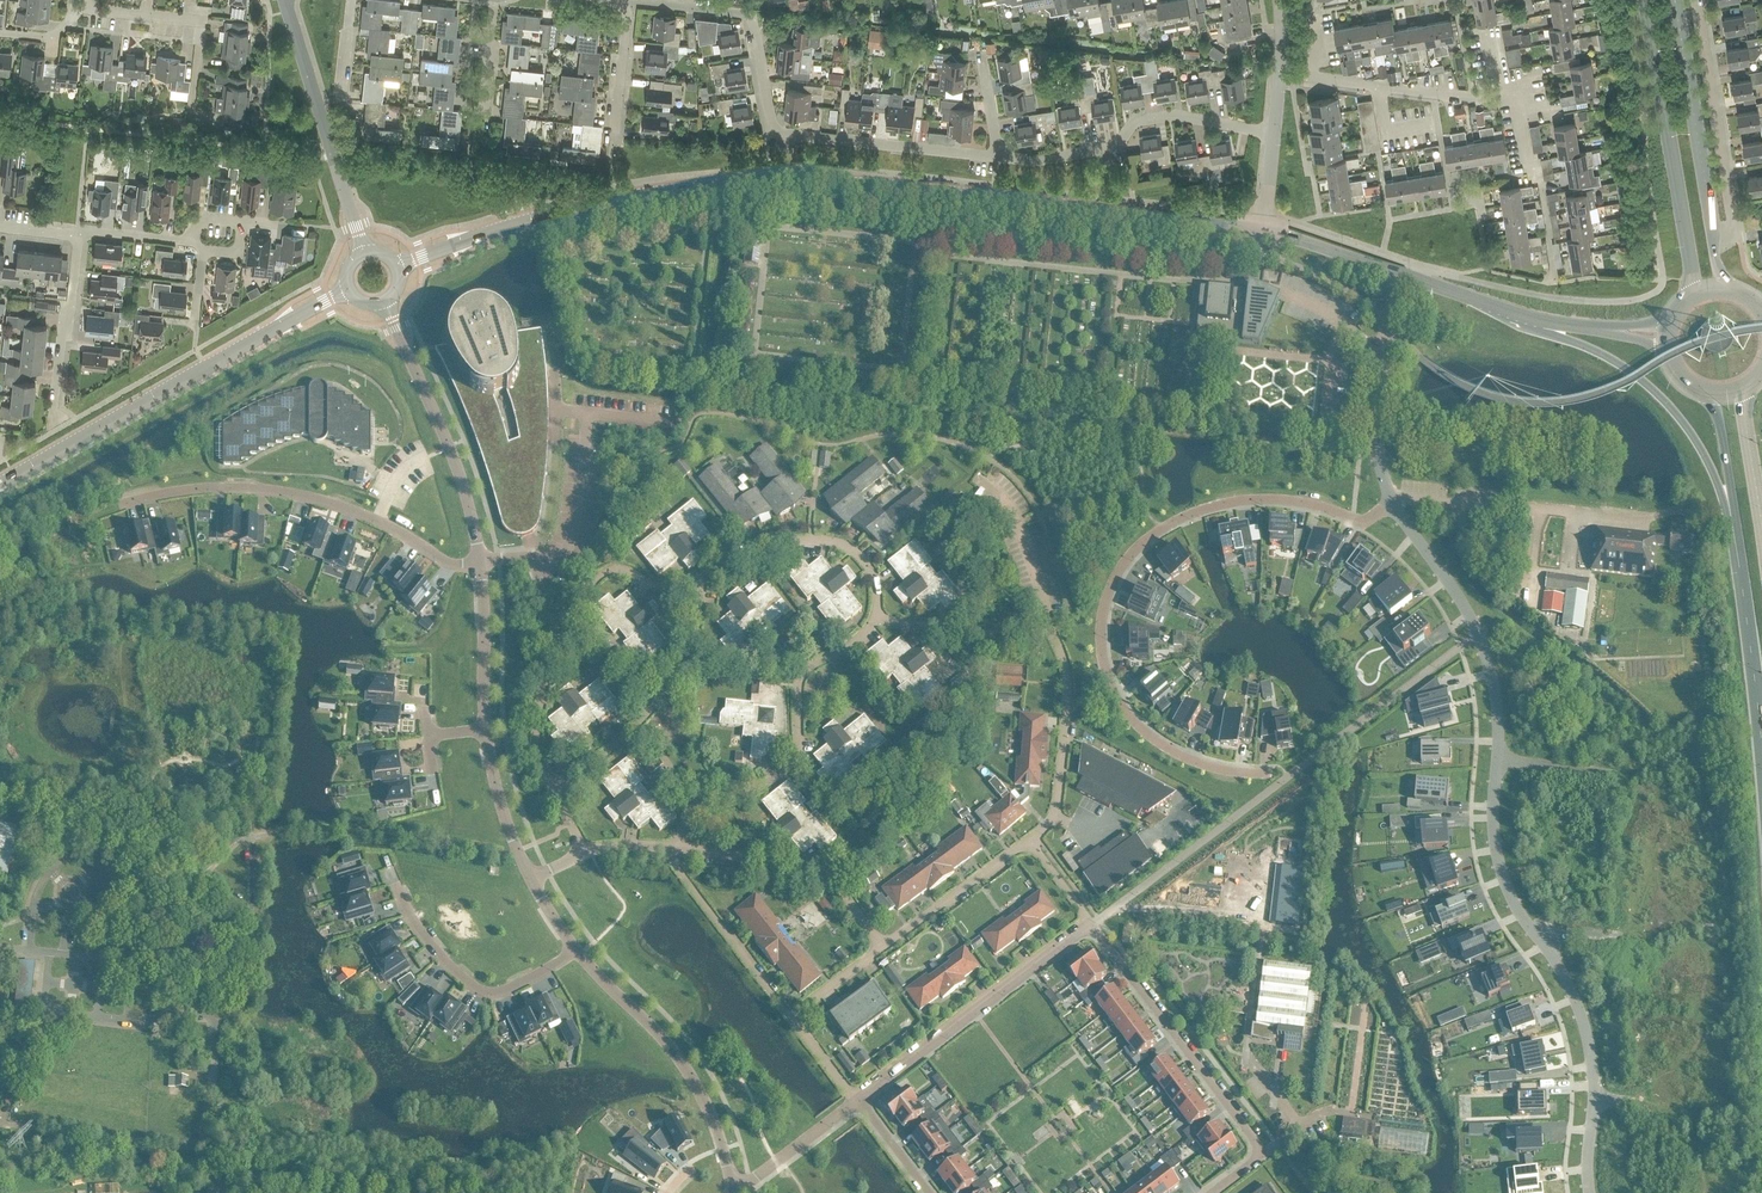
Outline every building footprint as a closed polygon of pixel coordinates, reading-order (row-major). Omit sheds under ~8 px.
[(401,31),(409,32),(411,9),(399,8),(400,1),(389,0),(368,0),(367,9),(363,8),(361,27),(370,28),(380,29),(381,29),(382,12),(403,14),(401,31)] [(788,1),(789,6),(789,8),(790,12),(801,10),(800,8),(799,2),(799,0),(792,0),(788,1)] [(809,0),(799,2),(800,8),(801,10),(810,8),(809,0)] [(934,11),(932,0),(924,0),(927,12),(934,11)] [(1019,5),(1026,4),(1027,8),(1042,5),(1050,11),(1051,16),(1057,15),(1065,13),(1062,0),(1018,0),(1019,5)] [(1084,0),(1062,0),(1065,13),(1072,12),(1072,16),(1087,13),(1084,0)] [(1107,2),(1100,3),(1099,0),(1084,0),(1087,13),(1101,10),(1103,22),(1110,21),(1107,2)] [(1128,0),(1114,0),(1114,1),(1107,2),(1110,21),(1117,20),(1118,21),(1132,18),(1128,0)] [(1132,18),(1146,16),(1148,28),(1155,26),(1152,8),(1145,10),(1143,0),(1128,0),(1132,18)] [(1173,0),(1171,0),(1158,2),(1159,7),(1152,8),(1155,26),(1163,25),(1163,27),(1177,24),(1173,0)] [(1177,24),(1192,21),(1198,19),(1197,13),(1195,0),(1173,0),(1177,24)] [(1205,0),(1197,0),(1199,10),(1207,9),(1205,0)] [(1475,9),(1495,5),(1494,0),(1473,0),(1475,9)] [(1571,0),(1550,0),(1552,13),(1573,9),(1571,0)] [(48,19),(50,4),(28,2),(28,5),(27,13),(19,12),(17,23),(35,24),(35,17),(48,19)] [(1250,16),(1247,2),(1224,6),(1226,19),(1226,20),(1250,16)] [(234,16),(247,18),(249,6),(236,4),(234,16)] [(423,11),(411,9),(409,32),(416,33),(418,15),(438,18),(436,35),(441,36),(441,35),(456,37),(458,18),(454,18),(455,7),(423,4),(423,11)] [(1496,13),(1495,5),(1475,9),(1478,24),(1510,18),(1508,10),(1496,13)] [(1743,15),(1724,18),(1725,25),(1723,25),(1725,32),(1727,32),(1727,33),(1746,30),(1745,21),(1757,19),(1755,5),(1742,8),(1743,15)] [(1576,24),(1573,9),(1552,13),(1555,27),(1570,24),(1570,25),(1576,24)] [(1205,12),(1197,13),(1198,19),(1199,25),(1207,24),(1205,12)] [(541,46),(549,47),(551,24),(539,23),(540,16),(508,13),(507,24),(503,23),(501,42),(511,43),(521,44),(521,43),(522,26),(543,29),(541,46)] [(665,37),(664,44),(679,46),(681,33),(675,32),(676,19),(655,16),(653,35),(665,37)] [(1252,30),(1250,16),(1226,20),(1226,19),(1220,20),(1222,27),(1223,27),(1225,35),(1226,42),(1251,38),(1250,31),(1252,30)] [(563,25),(551,24),(549,47),(556,48),(558,30),(579,32),(577,50),(581,50),(596,52),(596,51),(598,33),(594,33),(595,22),(564,18),(563,25)] [(1394,30),(1395,30),(1392,19),(1378,21),(1384,53),(1390,52),(1388,40),(1395,39),(1396,38),(1394,30)] [(1451,20),(1436,23),(1442,55),(1449,53),(1447,41),(1454,40),(1451,20)] [(741,51),(737,30),(732,31),(731,24),(731,23),(702,21),(701,30),(699,30),(699,29),(698,29),(701,43),(701,41),(719,38),(722,54),(741,51)] [(1013,22),(1014,31),(1022,29),(1020,21),(1013,22)] [(1384,53),(1378,21),(1364,24),(1368,46),(1375,45),(1377,55),(1384,53)] [(225,29),(224,43),(250,46),(251,40),(247,40),(248,32),(247,32),(248,24),(231,22),(231,30),(225,29)] [(1442,55),(1436,23),(1422,25),(1426,45),(1433,44),(1435,56),(1442,55)] [(1600,24),(1602,32),(1610,31),(1608,23),(1600,24)] [(1368,46),(1364,24),(1350,27),(1356,58),(1362,57),(1361,48),(1368,46)] [(1572,38),(1570,25),(1570,24),(1555,27),(1549,28),(1552,42),(1572,38)] [(1426,45),(1422,25),(1408,28),(1414,60),(1421,59),(1418,46),(1426,45)] [(815,34),(816,30),(795,27),(793,43),(780,42),(779,55),(803,58),(804,51),(815,52),(816,46),(820,47),(822,45),(823,37),(821,35),(815,34)] [(1357,73),(1355,58),(1356,58),(1350,27),(1335,29),(1339,49),(1347,48),(1349,59),(1346,60),(1348,74),(1357,73)] [(390,30),(381,29),(380,29),(370,28),(368,53),(372,54),(371,65),(402,68),(403,57),(387,55),(390,30)] [(688,46),(696,47),(695,28),(687,28),(688,46)] [(1414,60),(1408,28),(1395,30),(1394,30),(1396,38),(1395,39),(1397,50),(1405,49),(1407,61),(1414,60)] [(872,29),(870,29),(868,46),(889,48),(890,31),(881,30),(872,29)] [(1502,31),(1503,37),(1513,35),(1512,29),(1502,31)] [(849,45),(850,32),(842,31),(841,45),(849,45)] [(1529,32),(1521,33),(1523,43),(1531,41),(1529,32)] [(1520,34),(1513,35),(1503,37),(1505,44),(1522,41),(1520,34)] [(460,37),(456,37),(441,35),(441,36),(438,60),(422,59),(421,70),(452,73),(453,63),(457,63),(460,37)] [(1730,65),(1750,62),(1750,60),(1756,59),(1761,52),(1759,37),(1746,39),(1747,46),(1728,50),(1730,65)] [(1575,53),(1572,38),(1552,42),(1554,57),(1575,53)] [(250,52),(250,46),(224,43),(222,57),(227,58),(227,66),(243,67),(244,59),(245,60),(246,51),(250,52)] [(530,44),(521,43),(521,44),(511,43),(508,68),(512,69),(511,79),(542,83),(544,72),(527,70),(530,44)] [(987,45),(989,54),(997,53),(995,43),(987,45)] [(678,58),(679,46),(664,44),(663,51),(648,49),(645,71),(664,73),(666,57),(678,58)] [(1214,45),(1208,53),(1220,61),(1226,53),(1214,45)] [(111,64),(113,48),(92,46),(90,65),(84,64),(83,73),(91,74),(91,77),(104,79),(103,89),(116,90),(117,80),(119,65),(111,64)] [(1509,66),(1523,64),(1520,48),(1506,51),(1509,66)] [(600,52),(596,51),(596,52),(581,50),(578,75),(562,73),(561,85),(592,88),(593,77),(597,78),(600,52)] [(835,60),(844,61),(845,51),(836,50),(835,60)] [(942,73),(966,75),(967,62),(956,60),(956,58),(953,53),(930,51),(929,59),(935,59),(934,62),(939,68),(938,73),(942,73)] [(9,75),(11,54),(0,52),(0,74),(9,75)] [(126,66),(119,65),(117,80),(129,81),(129,75),(144,77),(146,55),(127,53),(126,66)] [(23,55),(21,74),(37,76),(35,88),(48,89),(50,74),(43,74),(45,58),(23,55)] [(802,65),(803,58),(779,55),(778,68),(795,70),(795,77),(811,79),(811,72),(809,71),(809,69),(802,65)] [(1087,55),(1079,55),(1079,64),(1087,63),(1087,55)] [(171,89),(189,91),(191,81),(185,80),(185,76),(178,75),(179,59),(158,57),(157,63),(151,62),(150,72),(156,73),(156,76),(172,77),(171,89)] [(1032,81),(1030,69),(1028,57),(1020,58),(1020,57),(998,60),(1002,79),(1011,77),(1012,85),(1015,84),(1032,81)] [(1362,57),(1356,58),(1357,66),(1364,64),(1362,57)] [(1571,68),(1572,74),(1573,81),(1594,77),(1591,62),(1581,64),(1580,58),(1554,62),(1555,71),(1571,68)] [(1158,72),(1156,59),(1146,60),(1148,73),(1158,72)] [(747,88),(745,74),(744,67),(731,69),(729,62),(712,65),(714,78),(726,76),(728,91),(747,88)] [(75,86),(77,74),(78,65),(59,63),(57,75),(50,74),(48,89),(60,91),(61,85),(75,86)] [(1387,77),(1385,64),(1378,66),(1380,78),(1387,77)] [(401,79),(402,74),(402,68),(371,65),(370,75),(365,75),(363,101),(367,101),(382,103),(382,102),(385,78),(401,79)] [(1211,71),(1211,69),(1198,71),(1200,79),(1186,82),(1190,103),(1208,99),(1206,88),(1214,86),(1211,71)] [(1226,81),(1225,74),(1224,69),(1211,71),(1214,86),(1221,85),(1223,100),(1245,97),(1241,78),(1226,81)] [(451,84),(452,74),(452,73),(421,70),(420,73),(420,74),(419,81),(436,83),(433,108),(442,109),(452,110),(455,84),(451,84)] [(1750,72),(1751,79),(1733,82),(1736,97),(1754,94),(1752,84),(1761,82),(1761,70),(1750,72)] [(1161,80),(1160,74),(1159,72),(1158,72),(1148,73),(1147,74),(1150,91),(1157,90),(1159,102),(1178,99),(1174,78),(1161,80)] [(1395,72),(1388,73),(1390,80),(1397,79),(1395,72)] [(964,89),(966,75),(942,73),(940,86),(930,85),(930,92),(946,94),(946,87),(964,89)] [(831,84),(843,85),(844,75),(832,74),(831,84)] [(1150,91),(1147,74),(1134,76),(1135,84),(1122,86),(1126,107),(1144,104),(1142,93),(1150,91)] [(1096,122),(1115,119),(1112,98),(1098,100),(1094,75),(1082,77),(1084,89),(1085,96),(1087,112),(1094,110),(1096,122)] [(224,84),(222,98),(249,101),(250,95),(246,95),(247,87),(246,86),(247,79),(230,77),(229,85),(224,84)] [(1596,92),(1594,77),(1573,81),(1575,94),(1560,97),(1562,106),(1566,105),(1577,103),(1587,101),(1586,94),(1596,92)] [(541,94),(542,83),(511,79),(510,90),(506,90),(503,116),(507,116),(522,118),(522,117),(525,93),(541,94)] [(1034,94),(1032,81),(1015,84),(1016,91),(1004,93),(1007,112),(1028,109),(1026,95),(1034,94)] [(681,97),(682,84),(664,82),(663,90),(648,88),(646,103),(663,105),(670,106),(671,96),(681,97)] [(591,99),(592,88),(561,85),(560,96),(576,98),(573,123),(582,124),(583,124),(592,125),(595,99),(591,99)] [(822,94),(823,86),(807,85),(806,92),(789,90),(787,103),(811,106),(812,93),(822,94)] [(860,124),(862,101),(849,99),(851,89),(843,88),(841,104),(849,105),(847,123),(860,124)] [(882,109),(884,93),(879,92),(877,89),(872,93),(864,92),(863,101),(862,101),(860,124),(873,126),(875,108),(882,109)] [(1085,96),(1084,89),(1077,90),(1078,97),(1085,96)] [(900,129),(903,105),(890,103),(891,94),(884,93),(882,109),(889,110),(887,127),(900,129)] [(916,106),(903,105),(900,129),(913,130),(915,112),(923,113),(924,97),(917,96),(916,106)] [(1085,96),(1078,97),(1072,98),(1073,104),(1060,107),(1063,128),(1082,125),(1080,113),(1087,112),(1085,96)] [(245,106),(248,106),(249,101),(222,98),(217,97),(216,111),(226,112),(225,120),(242,122),(243,114),(244,114),(245,106)] [(1310,102),(1315,130),(1315,131),(1338,127),(1343,126),(1338,97),(1310,102)] [(733,98),(718,100),(714,101),(715,108),(719,108),(720,113),(732,112),(734,127),(753,124),(750,103),(734,105),(733,98)] [(942,99),(941,107),(941,112),(945,112),(944,120),(950,120),(950,121),(974,123),(975,110),(957,108),(958,101),(942,99)] [(2,107),(10,108),(10,106),(11,100),(2,100),(2,106),(2,107)] [(1358,102),(1359,109),(1373,106),(1372,100),(1358,102)] [(386,103),(382,102),(382,103),(367,101),(364,127),(368,127),(367,138),(399,142),(400,130),(384,128),(386,103)] [(1757,103),(1758,110),(1738,114),(1741,129),(1760,126),(1760,127),(1761,127),(1761,102),(1757,103)] [(816,106),(811,106),(787,103),(786,116),(804,118),(803,126),(819,128),(820,120),(820,114),(815,114),(816,106)] [(1374,113),(1373,106),(1359,109),(1360,115),(1374,113)] [(1454,110),(1456,118),(1465,116),(1464,108),(1454,110)] [(110,109),(103,113),(105,118),(113,114),(110,109)] [(462,111),(452,110),(442,109),(440,134),(424,132),(422,144),(454,148),(455,136),(459,137),(462,111)] [(676,122),(677,113),(670,112),(663,111),(658,111),(658,117),(645,116),(643,131),(667,133),(668,121),(676,122)] [(1053,111),(1046,112),(1047,119),(1054,118),(1053,111)] [(1486,125),(1484,111),(1477,112),(1479,126),(1486,125)] [(1048,125),(1047,119),(1046,112),(1031,114),(1032,122),(1016,124),(1020,145),(1039,142),(1036,127),(1048,125)] [(1376,119),(1374,113),(1360,115),(1361,122),(1376,119)] [(138,122),(144,123),(145,115),(138,114),(137,122),(138,122)] [(526,118),(522,117),(522,118),(507,116),(504,142),(508,142),(507,153),(539,157),(540,145),(524,143),(526,118)] [(173,126),(185,127),(186,119),(174,117),(173,126)] [(922,130),(929,131),(930,120),(923,119),(922,130)] [(1377,126),(1376,119),(1361,122),(1362,128),(1377,126)] [(972,136),(974,123),(950,121),(949,134),(930,132),(929,141),(954,143),(955,135),(972,136)] [(602,126),(592,125),(583,124),(582,124),(580,149),(564,147),(562,159),(594,162),(595,151),(599,152),(602,126)] [(1554,127),(1557,142),(1578,138),(1575,124),(1554,127)] [(225,126),(224,134),(234,135),(235,127),(225,126)] [(1381,149),(1377,126),(1362,128),(1366,152),(1381,149)] [(1493,126),(1486,127),(1492,159),(1507,157),(1503,137),(1495,138),(1493,126)] [(1539,126),(1530,127),(1532,142),(1542,140),(1539,126)] [(1343,156),(1338,127),(1315,131),(1315,130),(1310,131),(1315,160),(1343,156)] [(1492,159),(1486,127),(1480,128),(1482,141),(1474,142),(1478,162),(1492,159)] [(1478,162),(1474,142),(1467,143),(1465,131),(1458,132),(1464,164),(1478,162)] [(1464,164),(1458,132),(1451,133),(1453,145),(1446,147),(1449,167),(1464,164)] [(1159,164),(1171,162),(1169,144),(1161,145),(1159,133),(1141,137),(1144,158),(1157,156),(1159,164)] [(1604,135),(1605,144),(1617,143),(1616,135),(1604,135)] [(47,148),(48,138),(37,137),(36,147),(47,148)] [(1580,153),(1580,152),(1578,138),(1557,142),(1559,157),(1565,156),(1565,155),(1580,153)] [(1194,172),(1205,171),(1207,170),(1204,155),(1197,156),(1194,139),(1176,142),(1179,163),(1192,161),(1194,172)] [(1212,154),(1204,155),(1207,170),(1211,170),(1220,168),(1219,162),(1232,160),(1228,139),(1210,142),(1212,154)] [(1743,144),(1746,160),(1761,157),(1761,141),(1743,144)] [(109,144),(108,153),(119,154),(120,146),(109,144)] [(191,159),(192,151),(182,150),(181,158),(191,159)] [(1594,165),(1592,150),(1580,152),(1580,153),(1565,155),(1565,156),(1568,169),(1592,165),(1594,165)] [(0,153),(0,173),(5,174),(3,190),(24,192),(26,173),(16,172),(17,155),(0,153)] [(1326,163),(1329,178),(1348,174),(1347,167),(1360,165),(1358,158),(1326,163)] [(1542,166),(1552,165),(1551,158),(1541,160),(1542,166)] [(1434,160),(1427,161),(1432,194),(1447,191),(1444,171),(1436,173),(1434,160)] [(1432,194),(1427,161),(1420,163),(1422,175),(1415,176),(1418,196),(1432,194)] [(1405,165),(1398,166),(1404,198),(1418,196),(1415,176),(1407,177),(1405,165)] [(1594,176),(1592,165),(1568,169),(1570,184),(1578,183),(1578,188),(1601,184),(1600,175),(1594,176)] [(208,185),(210,168),(197,166),(196,174),(186,173),(184,197),(199,198),(201,184),(208,185)] [(277,183),(279,167),(270,166),(268,182),(277,183)] [(1404,198),(1398,166),(1392,167),(1394,180),(1386,181),(1389,201),(1404,198)] [(237,188),(239,168),(230,167),(228,178),(215,177),(213,200),(228,202),(230,187),(237,188)] [(266,187),(268,170),(264,170),(255,169),(254,180),(245,180),(242,203),(257,205),(259,186),(266,187)] [(1350,182),(1348,174),(1329,178),(1331,192),(1363,187),(1362,180),(1350,182)] [(1749,177),(1752,194),(1761,192),(1761,175),(1749,177)] [(177,192),(179,178),(166,177),(165,191),(155,190),(152,218),(168,220),(171,192),(177,192)] [(118,195),(120,181),(105,179),(104,189),(95,188),(95,190),(90,190),(89,198),(94,199),(92,211),(108,213),(111,194),(118,195)] [(147,201),(149,185),(138,184),(137,194),(125,192),(122,215),(138,217),(140,201),(147,201)] [(294,211),(295,205),(293,204),(295,193),(293,193),(293,187),(277,185),(275,195),(276,195),(276,201),(272,200),(271,211),(292,214),(292,212),(294,211)] [(1364,187),(1365,195),(1380,193),(1379,185),(1364,187)] [(1500,191),(1503,205),(1522,202),(1521,195),(1534,193),(1532,185),(1500,191)] [(1352,196),(1364,193),(1363,187),(1331,192),(1333,207),(1353,203),(1352,196)] [(1585,190),(1585,188),(1573,190),(1574,195),(1566,197),(1569,211),(1595,207),(1592,189),(1585,190)] [(1559,209),(1557,193),(1547,195),(1550,211),(1559,209)] [(1524,209),(1522,202),(1503,205),(1505,219),(1537,214),(1536,207),(1524,209)] [(1592,222),(1590,208),(1595,207),(1569,211),(1571,226),(1592,222)] [(1543,213),(1537,214),(1538,221),(1539,228),(1545,227),(1543,213)] [(1562,223),(1560,213),(1551,215),(1552,225),(1562,223)] [(1538,221),(1537,214),(1505,219),(1507,234),(1527,230),(1526,223),(1538,221)] [(1633,215),(1622,217),(1624,228),(1635,226),(1633,215)] [(1594,237),(1592,222),(1571,226),(1574,239),(1574,240),(1589,237),(1589,238),(1594,237)] [(1564,237),(1563,228),(1553,229),(1555,239),(1564,237)] [(1528,238),(1527,230),(1507,234),(1510,248),(1542,243),(1541,236),(1528,238)] [(276,248),(275,259),(274,264),(276,264),(281,264),(287,265),(287,258),(301,259),(304,237),(285,235),(283,249),(276,248)] [(274,264),(275,259),(267,258),(270,238),(253,236),(252,246),(250,246),(248,264),(255,265),(254,277),(273,279),(273,274),(274,264)] [(1591,251),(1589,238),(1589,237),(1574,240),(1574,239),(1568,240),(1570,255),(1591,251)] [(120,263),(122,245),(96,242),(94,260),(120,263)] [(1531,251),(1543,249),(1542,243),(1510,248),(1512,263),(1532,259),(1531,251)] [(745,245),(743,267),(758,269),(761,247),(745,245)] [(184,276),(186,260),(172,258),(173,251),(157,249),(155,262),(164,263),(163,273),(184,276)] [(30,273),(33,252),(18,250),(16,267),(10,267),(7,284),(18,285),(19,272),(30,273)] [(1593,266),(1591,251),(1570,255),(1573,270),(1593,266)] [(45,275),(47,253),(33,252),(30,273),(42,274),(41,283),(47,284),(48,275),(45,275)] [(10,267),(2,266),(4,253),(0,253),(0,283),(7,284),(10,267)] [(62,255),(47,253),(45,275),(48,275),(56,276),(55,285),(65,286),(67,269),(60,268),(62,255)] [(233,289),(235,269),(219,267),(217,288),(219,288),(219,291),(214,291),(213,299),(226,301),(227,289),(233,289)] [(1251,282),(1252,274),(1227,271),(1226,279),(1251,282)] [(123,289),(125,276),(111,274),(110,281),(92,279),(90,298),(115,301),(116,288),(123,289)] [(133,277),(126,276),(125,284),(132,285),(133,277)] [(184,311),(187,294),(170,292),(171,284),(154,282),(152,296),(161,297),(160,308),(184,311)] [(260,293),(256,286),(247,291),(251,298),(260,293)] [(1202,291),(1197,340),(1261,347),(1277,310),(1264,305),(1266,299),(1265,299),(1264,302),(1261,302),(1263,292),(1248,290),(1248,291),(1249,291),(1248,293),(1234,292),(1234,291),(1210,289),(1209,291),(1202,291)] [(47,312),(48,303),(37,302),(36,311),(47,312)] [(47,312),(54,313),(55,303),(48,303),(47,312)] [(119,325),(120,311),(105,310),(104,318),(88,316),(86,334),(112,337),(113,324),(119,325)] [(545,360),(541,332),(514,336),(512,331),(512,330),(511,329),(510,327),(508,324),(507,322),(505,320),(504,319),(502,317),(500,316),(499,315),(496,313),(493,312),(491,311),(488,311),(487,310),(484,310),(482,310),(480,310),(477,310),(475,310),(472,311),(472,312),(473,314),(465,317),(464,315),(464,314),(462,315),(461,316),(459,317),(457,318),(457,319),(455,321),(453,322),(452,324),(451,325),(450,327),(449,330),(448,332),(448,333),(447,336),(446,337),(446,340),(446,342),(446,344),(446,346),(446,348),(446,349),(435,350),(444,367),(446,371),(452,383),(456,392),(457,396),(462,406),(469,422),(475,439),(479,451),(483,461),(487,473),(492,490),(498,510),(502,525),(501,526),(502,528),(503,527),(504,529),(506,532),(510,535),(513,537),(517,538),(521,538),(526,537),(529,536),(533,533),(536,530),(538,527),(539,525),(540,523),(539,523),(541,511),(544,491),(546,471),(547,451),(548,443),(549,432),(548,432),(548,412),(547,393),(547,386),(548,386),(547,374),(546,374),(545,360)] [(161,340),(163,323),(148,322),(149,315),(136,313),(134,332),(141,333),(140,337),(161,340)] [(45,341),(47,327),(34,325),(35,318),(18,316),(17,327),(25,328),(24,339),(45,341)] [(2,354),(13,355),(14,349),(8,349),(9,337),(5,337),(2,354)] [(44,356),(45,341),(24,339),(23,350),(14,349),(13,355),(22,356),(22,353),(44,356)] [(119,358),(121,348),(103,346),(102,353),(84,351),(82,368),(106,371),(108,357),(119,358)] [(42,370),(44,356),(22,353),(22,356),(21,364),(8,363),(6,373),(24,375),(24,368),(42,370)] [(23,382),(24,375),(6,373),(5,383),(14,384),(13,396),(34,398),(36,384),(23,382)] [(336,392),(328,392),(327,390),(326,387),(323,386),(321,384),(318,384),(316,384),(313,386),(311,387),(310,389),(309,392),(300,392),(300,394),(292,394),(292,396),(283,396),(283,399),(275,399),(275,403),(266,403),(266,406),(257,406),(257,410),(249,410),(249,415),(240,415),(240,421),(232,421),(232,426),(223,426),(223,466),(242,466),(242,461),(250,461),(250,456),(259,456),(259,451),(268,451),(268,448),(276,448),(276,444),(285,444),(285,441),(294,441),(294,439),(302,439),(302,437),(311,437),(311,435),(326,435),(326,440),(335,440),(335,444),(343,444),(343,448),(352,448),(352,451),(361,451),(361,454),(371,454),(371,414),(362,414),(362,408),(354,408),(354,399),(345,399),(345,396),(336,396),(336,392)] [(32,412),(34,398),(13,396),(11,407),(3,406),(2,416),(19,418),(20,411),(32,412)] [(776,519),(806,495),(766,446),(749,460),(771,487),(760,496),(756,490),(743,500),(716,466),(699,480),(739,531),(772,515),(776,519)] [(816,469),(817,454),(807,453),(805,467),(816,469)] [(829,470),(831,455),(821,454),(819,469),(829,470)] [(880,547),(930,507),(917,490),(883,516),(873,504),(866,509),(858,498),(886,476),(872,458),(822,498),(846,528),(851,524),(880,547)] [(691,473),(682,461),(674,468),(683,480),(691,473)] [(897,476),(903,471),(895,461),(889,466),(897,476)] [(356,484),(363,485),(365,476),(358,474),(356,484)] [(947,509),(958,500),(952,491),(940,501),(947,509)] [(693,502),(667,523),(671,528),(660,537),(657,533),(636,550),(658,577),(679,560),(688,572),(699,563),(694,556),(698,553),(694,548),(709,537),(699,524),(706,519),(693,502)] [(240,541),(241,521),(242,521),(242,516),(226,515),(226,513),(218,512),(217,539),(240,541)] [(263,547),(265,519),(257,519),(257,521),(242,521),(241,521),(240,541),(240,545),(263,547)] [(288,522),(299,527),(300,523),(290,519),(288,522)] [(645,531),(651,526),(645,519),(639,524),(645,531)] [(150,530),(149,523),(140,525),(141,527),(125,531),(127,538),(125,539),(127,548),(130,548),(131,555),(154,549),(155,549),(150,530)] [(1272,524),(1271,546),(1284,547),(1283,550),(1293,551),(1293,554),(1299,554),(1301,544),(1303,534),(1296,533),(1296,529),(1288,529),(1289,525),(1282,525),(1272,524)] [(304,548),(326,556),(327,557),(333,538),(334,538),(336,531),(328,528),(327,530),(312,525),(310,532),(307,531),(304,541),(306,542),(304,548)] [(176,534),(174,526),(158,530),(158,528),(150,530),(155,549),(154,549),(156,556),(180,551),(178,544),(181,543),(178,533),(176,534)] [(1232,529),(1219,531),(1220,534),(1219,534),(1220,543),(1222,543),(1224,559),(1237,556),(1238,559),(1245,558),(1247,568),(1257,566),(1253,545),(1249,526),(1239,528),(1239,526),(1232,527),(1232,529)] [(1595,541),(1591,572),(1654,579),(1658,547),(1670,549),(1670,552),(1692,554),(1694,538),(1672,535),(1672,538),(1598,530),(1597,541),(1595,541)] [(1328,571),(1330,571),(1346,543),(1336,539),(1335,542),(1315,535),(1308,557),(1319,560),(1317,567),(1328,571)] [(340,543),(341,540),(334,538),(333,538),(327,557),(326,556),(324,563),(347,571),(349,564),(352,565),(355,556),(353,555),(355,548),(340,543)] [(936,578),(927,566),(931,563),(915,542),(904,551),(887,565),(904,586),(893,595),(902,606),(909,601),(912,605),(916,601),(928,615),(940,605),(946,612),(962,599),(942,573),(936,578)] [(938,548),(933,551),(938,557),(943,554),(946,551),(941,545),(938,548)] [(1163,568),(1154,574),(1166,583),(1192,566),(1185,556),(1183,557),(1178,549),(1170,554),(1169,554),(1164,558),(1159,561),(1163,568)] [(1347,571),(1342,578),(1358,590),(1363,583),(1364,583),(1367,579),(1372,582),(1383,568),(1382,567),(1380,570),(1370,562),(1372,560),(1361,552),(1347,571)] [(121,556),(120,553),(112,555),(114,563),(118,562),(121,556)] [(284,553),(281,562),(289,564),(292,556),(284,553)] [(812,597),(821,608),(817,611),(835,632),(844,624),(862,610),(845,589),(856,580),(847,569),(840,574),(837,570),(833,574),(821,559),(808,569),(803,562),(786,575),(807,601),(812,597)] [(418,582),(421,578),(409,568),(410,566),(404,561),(387,583),(405,597),(418,582)] [(944,571),(948,576),(956,570),(952,565),(944,571)] [(1328,571),(1323,587),(1327,588),(1335,573),(1330,571),(1328,571)] [(783,577),(779,572),(771,578),(775,584),(783,577)] [(362,577),(354,574),(351,581),(360,584),(362,577)] [(1584,631),(1590,580),(1547,576),(1546,590),(1566,592),(1566,596),(1544,594),(1542,613),(1563,616),(1562,628),(1584,631)] [(372,583),(366,580),(363,585),(369,588),(372,583)] [(1280,597),(1289,599),(1293,583),(1284,581),(1280,597)] [(438,595),(431,590),(430,592),(418,582),(405,597),(402,601),(420,616),(438,595)] [(1397,582),(1376,598),(1373,595),(1370,597),(1374,602),(1377,600),(1385,610),(1381,612),(1389,622),(1392,620),(1392,619),(1413,603),(1397,582)] [(790,613),(782,602),(768,585),(747,602),(738,591),(726,600),(731,606),(728,609),(731,614),(717,626),(727,638),(720,644),(733,660),(759,640),(754,634),(766,625),(769,629),(790,613)] [(1134,598),(1129,611),(1148,619),(1155,623),(1168,594),(1166,593),(1161,590),(1149,585),(1146,591),(1140,589),(1135,599),(1134,598)] [(1181,588),(1175,595),(1181,600),(1187,594),(1181,588)] [(618,632),(627,643),(624,646),(640,667),(650,659),(668,645),(651,624),(662,615),(653,603),(646,609),(643,605),(638,609),(627,594),(614,604),(609,597),(592,610),(613,636),(618,632)] [(1350,618),(1364,601),(1357,595),(1343,611),(1350,618)] [(1189,611),(1187,617),(1198,622),(1199,619),(1189,611)] [(809,626),(818,619),(814,614),(805,621),(809,626)] [(434,626),(424,619),(418,626),(428,634),(434,626)] [(826,630),(818,621),(811,626),(819,636),(826,630)] [(1388,631),(1390,629),(1384,621),(1370,632),(1376,640),(1388,631)] [(1425,639),(1431,635),(1420,621),(1414,626),(1411,622),(1392,637),(1394,640),(1394,641),(1404,653),(1396,659),(1405,670),(1432,650),(1425,639)] [(1329,643),(1340,630),(1331,622),(1320,635),(1329,643)] [(1160,642),(1160,633),(1143,629),(1143,638),(1140,638),(1140,637),(1131,637),(1131,638),(1125,638),(1125,639),(1125,647),(1127,647),(1127,659),(1133,658),(1133,662),(1139,662),(1150,661),(1150,643),(1160,642)] [(1388,631),(1376,640),(1380,646),(1392,637),(1388,631)] [(784,647),(789,643),(783,635),(778,640),(784,647)] [(892,677),(901,689),(897,692),(914,712),(941,691),(924,669),(935,660),(926,649),(919,654),(916,651),(912,654),(900,640),(888,650),(882,642),(866,656),(886,682),(892,677)] [(625,655),(620,649),(612,655),(617,661),(621,658),(625,655)] [(625,655),(621,658),(628,667),(632,664),(625,655)] [(363,676),(364,666),(348,666),(348,676),(363,676)] [(570,670),(566,666),(558,671),(561,676),(570,670)] [(950,684),(955,690),(969,678),(964,672),(950,684)] [(1137,679),(1142,685),(1151,678),(1145,672),(1137,679)] [(995,687),(1021,689),(1021,676),(996,674),(995,687)] [(393,697),(394,681),(386,680),(386,678),(377,677),(376,680),(369,679),(367,703),(374,704),(394,705),(395,697),(393,697)] [(1157,678),(1142,691),(1142,692),(1143,691),(1148,697),(1146,699),(1154,709),(1157,707),(1163,715),(1170,708),(1164,701),(1171,694),(1157,678)] [(615,684),(624,695),(631,689),(622,679),(615,684)] [(623,711),(613,699),(599,681),(578,698),(569,687),(558,696),(563,703),(559,706),(563,710),(548,722),(558,734),(551,740),(564,756),(590,736),(586,730),(597,721),(600,725),(614,714),(616,717),(623,711)] [(1438,682),(1437,681),(1406,705),(1406,706),(1412,701),(1415,705),(1418,704),(1420,711),(1419,712),(1419,713),(1420,712),(1421,718),(1421,719),(1422,719),(1424,729),(1453,721),(1450,711),(1453,711),(1452,710),(1451,704),(1451,703),(1450,703),(1447,695),(1441,697),(1437,683),(1438,682)] [(1261,698),(1262,686),(1252,685),(1250,696),(1261,698)] [(884,698),(892,692),(887,686),(879,692),(884,698)] [(1218,692),(1213,708),(1221,711),(1226,695),(1218,692)] [(320,699),(320,710),(338,711),(338,699),(320,699)] [(720,716),(720,720),(699,718),(699,725),(719,727),(743,729),(743,732),(747,732),(750,736),(749,740),(752,740),(750,762),(760,763),(760,761),(765,759),(765,756),(775,757),(778,735),(772,735),(775,713),(753,711),(754,706),(726,703),(725,712),(724,712),(720,716)] [(401,705),(394,705),(374,704),(372,728),(380,728),(379,731),(389,732),(390,729),(397,730),(398,714),(401,714),(401,705)] [(1187,705),(1175,726),(1190,734),(1195,724),(1207,731),(1214,719),(1201,712),(1201,713),(1187,705)] [(1278,714),(1268,716),(1267,716),(1266,717),(1264,718),(1264,719),(1263,721),(1262,740),(1263,737),(1275,735),(1278,750),(1294,747),(1288,716),(1279,717),(1278,714)] [(1044,735),(1045,717),(1020,715),(1018,734),(1022,734),(1020,760),(1016,760),(1014,787),(1024,788),(1023,797),(1016,802),(1010,795),(991,811),(986,805),(974,815),(990,833),(993,831),(999,838),(1026,815),(1020,807),(1028,800),(1029,788),(1040,789),(1042,764),(1046,764),(1048,735),(1044,735)] [(1252,744),(1255,723),(1243,720),(1243,719),(1227,716),(1224,730),(1222,729),(1220,741),(1222,741),(1221,746),(1238,749),(1239,740),(1243,741),(1242,742),(1252,744)] [(886,744),(878,734),(864,717),(843,734),(834,723),(822,732),(828,739),(824,742),(827,746),(813,758),(823,770),(816,776),(829,792),(855,772),(851,766),(862,757),(865,761),(886,744)] [(1207,731),(1213,734),(1217,723),(1213,721),(1207,731)] [(1428,739),(1420,742),(1420,746),(1415,746),(1415,757),(1422,757),(1422,766),(1451,766),(1451,746),(1433,746),(1433,739),(1428,739)] [(1148,814),(1176,794),(1081,744),(1078,777),(1082,780),(1075,792),(1109,809),(1111,806),(1137,820),(1142,810),(1148,814)] [(742,764),(743,755),(735,754),(734,763),(742,764)] [(373,759),(376,784),(383,783),(383,782),(403,779),(402,772),(399,772),(398,756),(390,757),(390,755),(380,756),(380,758),(373,759)] [(648,796),(639,785),(643,782),(632,768),(638,763),(633,756),(617,768),(599,782),(615,803),(604,812),(613,824),(620,818),(623,822),(628,819),(638,831),(650,821),(659,832),(676,819),(654,791),(648,796)] [(651,776),(662,767),(657,761),(646,770),(651,776)] [(411,787),(410,779),(403,779),(383,782),(383,783),(386,806),(393,805),(393,808),(403,807),(403,804),(410,803),(409,787),(411,787)] [(855,780),(837,794),(843,802),(861,787),(855,780)] [(810,818),(801,807),(805,803),(789,782),(761,805),(778,826),(767,835),(776,846),(783,841),(786,845),(790,841),(802,856),(814,846),(820,853),(836,840),(816,814),(810,818)] [(1448,808),(1450,785),(1418,782),(1416,802),(1408,802),(1408,809),(1421,811),(1422,804),(1447,806),(1447,807),(1448,808)] [(807,783),(800,790),(804,795),(809,801),(817,794),(812,788),(807,783)] [(958,816),(964,812),(956,802),(951,806),(958,816)] [(1400,807),(1383,808),(1383,815),(1401,814),(1400,807)] [(958,816),(961,820),(970,814),(966,810),(964,812),(958,816)] [(1153,829),(1167,820),(1161,811),(1147,820),(1153,829)] [(378,823),(387,822),(386,812),(376,814),(378,823)] [(1407,816),(1395,817),(1395,825),(1408,824),(1407,816)] [(1416,821),(1417,832),(1423,831),(1424,849),(1449,847),(1448,829),(1439,830),(1439,819),(1416,821)] [(0,825),(0,875),(8,876),(17,829),(0,825)] [(953,872),(983,850),(966,827),(935,850),(938,855),(915,871),(913,867),(882,890),(890,902),(887,904),(882,896),(875,901),(886,915),(895,908),(898,912),(928,891),(929,893),(954,874),(953,872)] [(1099,899),(1153,860),(1136,837),(1130,841),(1125,834),(1100,852),(1098,849),(1077,865),(1085,875),(1082,877),(1099,899)] [(890,841),(898,852),(906,847),(897,835),(890,841)] [(357,854),(343,858),(345,865),(359,861),(357,854)] [(1429,871),(1422,874),(1425,886),(1436,882),(1438,891),(1458,885),(1455,878),(1458,877),(1455,870),(1453,870),(1451,864),(1446,865),(1443,857),(1426,862),(1429,871)] [(1382,874),(1406,870),(1405,860),(1381,863),(1382,874)] [(878,877),(869,865),(859,872),(868,884),(878,877)] [(368,877),(365,870),(339,878),(346,900),(365,894),(365,895),(370,893),(365,878),(368,877)] [(1273,911),(1271,929),(1295,932),(1302,874),(1282,872),(1277,912),(1273,911)] [(1039,924),(1055,913),(1040,892),(1023,904),(1025,908),(1005,923),(1002,920),(980,936),(996,957),(1016,941),(1018,945),(1042,927),(1039,924)] [(374,916),(372,908),(370,909),(365,895),(365,894),(346,900),(341,901),(348,924),(374,916)] [(821,978),(797,947),(793,951),(776,929),(780,926),(755,895),(734,913),(757,942),(755,944),(774,968),(776,966),(799,995),(821,978)] [(1470,919),(1464,902),(1459,904),(1456,898),(1441,904),(1443,910),(1436,913),(1443,930),(1470,919)] [(1422,913),(1420,907),(1413,909),(1416,916),(1422,913)] [(363,925),(365,931),(376,928),(373,920),(363,925)] [(393,935),(389,928),(366,943),(379,962),(379,963),(396,951),(396,952),(400,949),(391,936),(393,935)] [(1131,945),(1133,929),(1125,928),(1123,944),(1131,945)] [(1472,945),(1467,935),(1448,943),(1453,954),(1460,951),(1467,966),(1490,956),(1483,940),(1472,945)] [(982,944),(978,939),(969,946),(973,952),(982,944)] [(1147,946),(1141,943),(1138,949),(1144,951),(1147,946)] [(1439,944),(1428,949),(1433,962),(1444,957),(1439,944)] [(979,969),(964,948),(946,960),(949,964),(929,979),(926,976),(905,992),(920,1012),(940,997),(942,1000),(966,983),(963,980),(979,969)] [(843,963),(848,959),(840,950),(835,954),(843,963)] [(388,985),(411,970),(406,963),(404,964),(396,952),(396,951),(379,963),(379,962),(375,965),(388,985)] [(1098,966),(1099,966),(1090,954),(1069,970),(1078,982),(1079,982),(1078,981),(1098,966)] [(33,960),(18,959),(13,1004),(28,1005),(33,960)] [(1302,1053),(1312,971),(1265,965),(1257,1027),(1254,1026),(1252,1035),(1270,1037),(1270,1042),(1272,1029),(1279,1029),(1278,1038),(1286,1039),(1284,1051),(1302,1053)] [(1107,977),(1099,966),(1098,966),(1078,981),(1079,982),(1087,992),(1080,997),(1084,1003),(1097,994),(1092,988),(1107,977)] [(905,986),(891,967),(884,972),(898,992),(905,986)] [(1490,969),(1477,974),(1480,981),(1482,981),(1490,999),(1500,995),(1500,996),(1512,991),(1507,978),(1509,977),(1510,977),(1510,976),(1507,970),(1504,971),(1493,975),(1490,969)] [(356,976),(356,974),(342,971),(342,973),(343,976),(348,982),(356,976)] [(404,991),(414,982),(410,975),(398,982),(404,991)] [(415,985),(398,1002),(403,1007),(421,990),(415,985)] [(848,1044),(892,1012),(873,985),(829,1018),(844,1038),(848,1043),(848,1044)] [(430,1024),(431,1022),(444,1003),(432,994),(433,992),(427,988),(424,992),(420,996),(410,1010),(430,1024)] [(1123,1001),(1114,990),(1101,1000),(1097,994),(1084,1003),(1089,1009),(1097,1003),(1106,1015),(1123,1001)] [(1061,1004),(1052,992),(1046,996),(1055,1008),(1061,1004)] [(559,1020),(547,995),(539,999),(540,1001),(526,1008),(528,1012),(529,1012),(538,1030),(559,1020)] [(450,1036),(467,1011),(461,1007),(459,1009),(447,999),(444,1003),(431,1022),(450,1036)] [(1114,1025),(1131,1012),(1123,1001),(1106,1015),(1114,1025)] [(6,1025),(8,1003),(0,1002),(0,1024),(6,1025)] [(1536,1027),(1528,1006),(1522,1009),(1520,1006),(1506,1011),(1507,1013),(1505,1014),(1513,1035),(1536,1027)] [(529,1012),(528,1012),(515,1019),(514,1017),(507,1020),(519,1045),(540,1034),(538,1030),(529,1012)] [(1139,1023),(1131,1012),(1114,1025),(1122,1036),(1139,1023)] [(1457,1021),(1453,1012),(1438,1018),(1441,1027),(1457,1021)] [(1493,1022),(1489,1013),(1474,1019),(1477,1028),(1493,1022)] [(468,1018),(465,1023),(475,1030),(477,1024),(468,1018)] [(1147,1034),(1139,1023),(1122,1036),(1130,1047),(1147,1034)] [(505,1024),(500,1026),(504,1036),(509,1033),(505,1024)] [(581,1040),(573,1024),(563,1029),(571,1045),(581,1040)] [(1149,1060),(1145,1054),(1156,1045),(1147,1034),(1130,1047),(1139,1058),(1133,1063),(1138,1068),(1140,1067),(1149,1060)] [(848,1043),(844,1038),(838,1042),(842,1047),(848,1043)] [(1089,1044),(1084,1039),(1080,1042),(1084,1048),(1089,1044)] [(1093,1050),(1089,1044),(1084,1048),(1089,1053),(1093,1050)] [(1545,1060),(1541,1045),(1523,1050),(1522,1047),(1511,1050),(1514,1060),(1522,1058),(1527,1076),(1545,1071),(1542,1061),(1545,1060)] [(1507,1057),(1504,1048),(1498,1050),(1500,1059),(1507,1057)] [(870,1060),(864,1052),(854,1059),(861,1067),(870,1060)] [(856,1072),(843,1054),(837,1058),(850,1076),(856,1072)] [(1105,1066),(1101,1060),(1096,1064),(1101,1069),(1105,1066)] [(1156,1086),(1176,1071),(1167,1060),(1150,1073),(1158,1084),(1156,1086)] [(1109,1072),(1105,1066),(1101,1069),(1105,1075),(1109,1072)] [(1184,1082),(1176,1071),(1156,1086),(1164,1097),(1184,1082)] [(1516,1084),(1515,1074),(1498,1076),(1499,1086),(1516,1084)] [(940,1077),(934,1081),(943,1093),(949,1089),(940,1077)] [(175,1084),(175,1089),(188,1090),(189,1079),(177,1079),(176,1079),(175,1084)] [(1173,1108),(1193,1093),(1184,1082),(1164,1097),(1165,1098),(1167,1096),(1174,1106),(1172,1108),(1173,1108)] [(1526,1117),(1547,1116),(1547,1096),(1538,1096),(1538,1086),(1520,1087),(1521,1097),(1518,1097),(1519,1109),(1526,1108),(1526,1117)] [(896,1119),(917,1103),(908,1092),(887,1108),(896,1120),(897,1119),(896,1119)] [(1181,1119),(1201,1104),(1193,1093),(1173,1108),(1181,1119)] [(905,1130),(921,1118),(925,1124),(937,1115),(924,1098),(917,1103),(896,1119),(897,1119),(905,1130)] [(1133,1104),(1129,1098),(1125,1101),(1129,1107),(1133,1104)] [(1133,1113),(1138,1109),(1133,1104),(1129,1107),(1133,1113)] [(1209,1115),(1201,1104),(1181,1119),(1183,1118),(1192,1128),(1183,1134),(1188,1140),(1201,1131),(1196,1125),(1209,1115)] [(930,1130),(914,1142),(922,1153),(942,1138),(950,1132),(937,1115),(925,1124),(930,1130)] [(968,1128),(974,1124),(969,1117),(963,1121),(968,1128)] [(691,1146),(677,1120),(664,1127),(666,1132),(654,1138),(661,1152),(673,1145),(677,1153),(691,1146)] [(1150,1125),(1145,1120),(1141,1123),(1145,1129),(1150,1125)] [(1375,1142),(1378,1124),(1366,1123),(1365,1125),(1344,1122),(1343,1133),(1364,1135),(1363,1141),(1375,1142)] [(1154,1131),(1150,1125),(1145,1129),(1150,1134),(1154,1131)] [(1228,1137),(1227,1137),(1219,1126),(1205,1137),(1201,1131),(1188,1140),(1193,1146),(1197,1143),(1206,1155),(1208,1153),(1207,1153),(1228,1137)] [(1544,1146),(1544,1137),(1526,1137),(1526,1129),(1508,1130),(1508,1144),(1516,1144),(1516,1154),(1542,1153),(1542,1146),(1544,1146)] [(664,1166),(645,1152),(650,1147),(632,1130),(622,1141),(631,1150),(626,1157),(629,1160),(654,1179),(664,1166)] [(1428,1138),(1381,1131),(1378,1150),(1426,1157),(1428,1138)] [(1228,1137),(1227,1137),(1228,1137),(1207,1153),(1208,1153),(1216,1164),(1237,1148),(1228,1137)] [(951,1158),(963,1149),(959,1143),(950,1149),(942,1138),(922,1153),(931,1164),(947,1152),(951,1158)] [(1154,1140),(1153,1138),(1144,1144),(1149,1150),(1157,1144),(1154,1140)] [(968,1172),(960,1161),(968,1155),(963,1149),(951,1158),(955,1164),(939,1176),(948,1187),(968,1172)] [(1182,1164),(1173,1152),(1167,1157),(1176,1169),(1182,1164)] [(1134,1159),(1130,1155),(1125,1159),(1128,1163),(1134,1159)] [(1533,1165),(1532,1156),(1525,1157),(1526,1166),(1533,1165)] [(1176,1169),(1167,1157),(1161,1161),(1167,1169),(1156,1178),(1167,1192),(1171,1192),(1180,1186),(1170,1173),(1176,1169)] [(1122,1168),(1128,1163),(1125,1159),(1119,1163),(1122,1168)] [(1506,1172),(1508,1188),(1515,1187),(1516,1192),(1542,1192),(1544,1192),(1544,1186),(1540,1187),(1537,1168),(1534,1169),(1506,1172)] [(1006,1180),(1013,1175),(1009,1169),(1002,1174),(1006,1180)] [(989,1183),(984,1177),(979,1182),(970,1170),(968,1172),(948,1187),(952,1192),(964,1192),(973,1187),(977,1192),(989,1183)] [(994,1180),(995,1179),(990,1172),(984,1177),(989,1183),(992,1181),(994,1180)] [(1106,1180),(1111,1176),(1108,1172),(1102,1176),(1106,1180)] [(612,1192),(642,1192),(624,1187),(626,1180),(614,1175),(611,1183),(615,1184),(612,1192)] [(1156,1178),(1145,1186),(1150,1192),(1167,1192),(1156,1178)] [(1100,1184),(1097,1180),(1091,1184),(1094,1189),(1100,1184)] [(1561,1184),(1563,1192),(1576,1189),(1574,1180),(1561,1184)] [(993,1189),(989,1183),(977,1192),(988,1192),(993,1189)] [(1027,1192),(1022,1185),(1014,1190),(1016,1192),(1026,1192),(1027,1192)]
